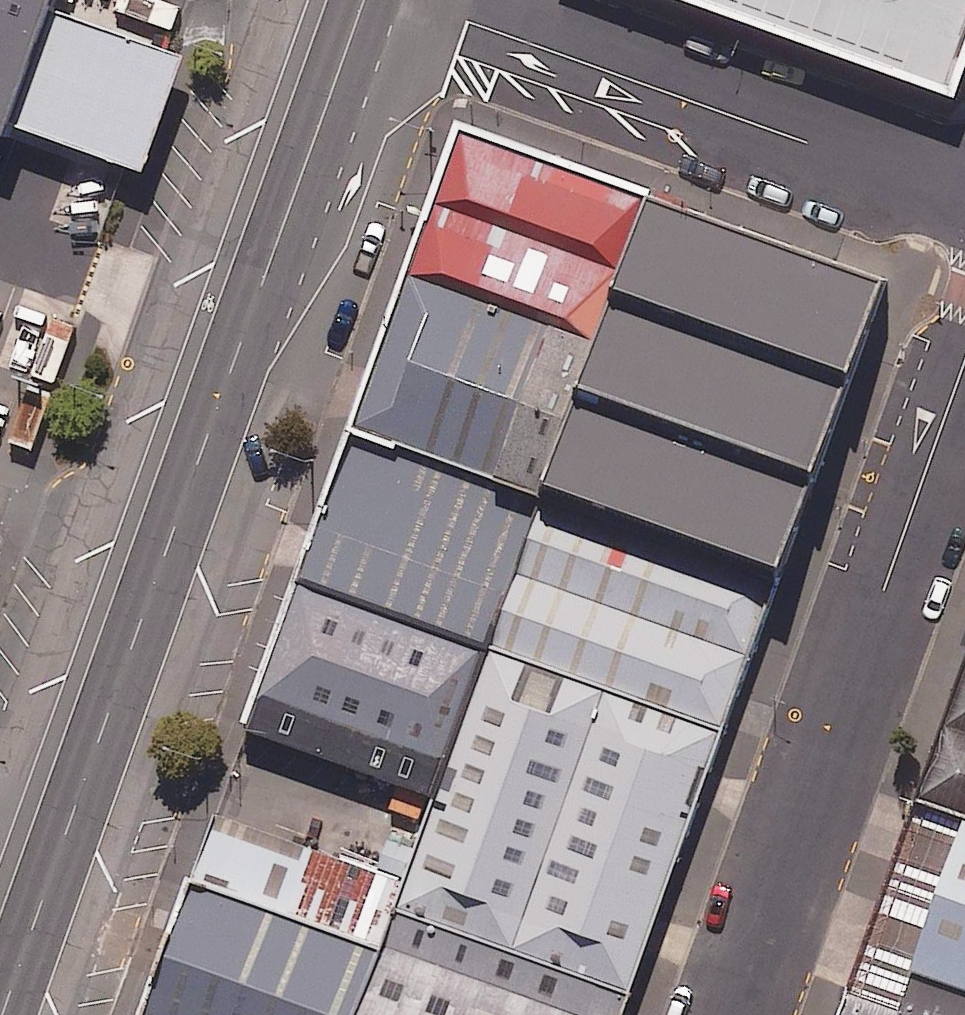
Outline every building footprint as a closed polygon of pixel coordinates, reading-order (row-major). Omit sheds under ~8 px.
[(964,89),(964,0),(661,0),(959,106),(964,89)] [(193,57),(53,7),(12,122),(151,172),(193,57)] [(427,800),(642,193),(458,129),(410,265),(243,730),(427,800)] [(882,277),(642,193),(529,515),(769,599),(882,277)] [(0,284),(0,334),(16,289),(0,284)] [(89,311),(31,290),(3,365),(61,386),(89,311)] [(769,599),(529,515),(491,627),(740,712),(778,601),(769,599)] [(10,543),(0,540),(0,569),(10,543)] [(740,712),(491,627),(436,785),(408,868),(397,900),(646,985),(740,712)] [(920,784),(964,800),(964,649),(920,784)] [(920,784),(865,957),(964,992),(964,800),(920,784)] [(632,1013),(195,860),(140,1014),(631,1014),(632,1013)] [(865,957),(844,1014),(964,1014),(964,992),(865,957)]
